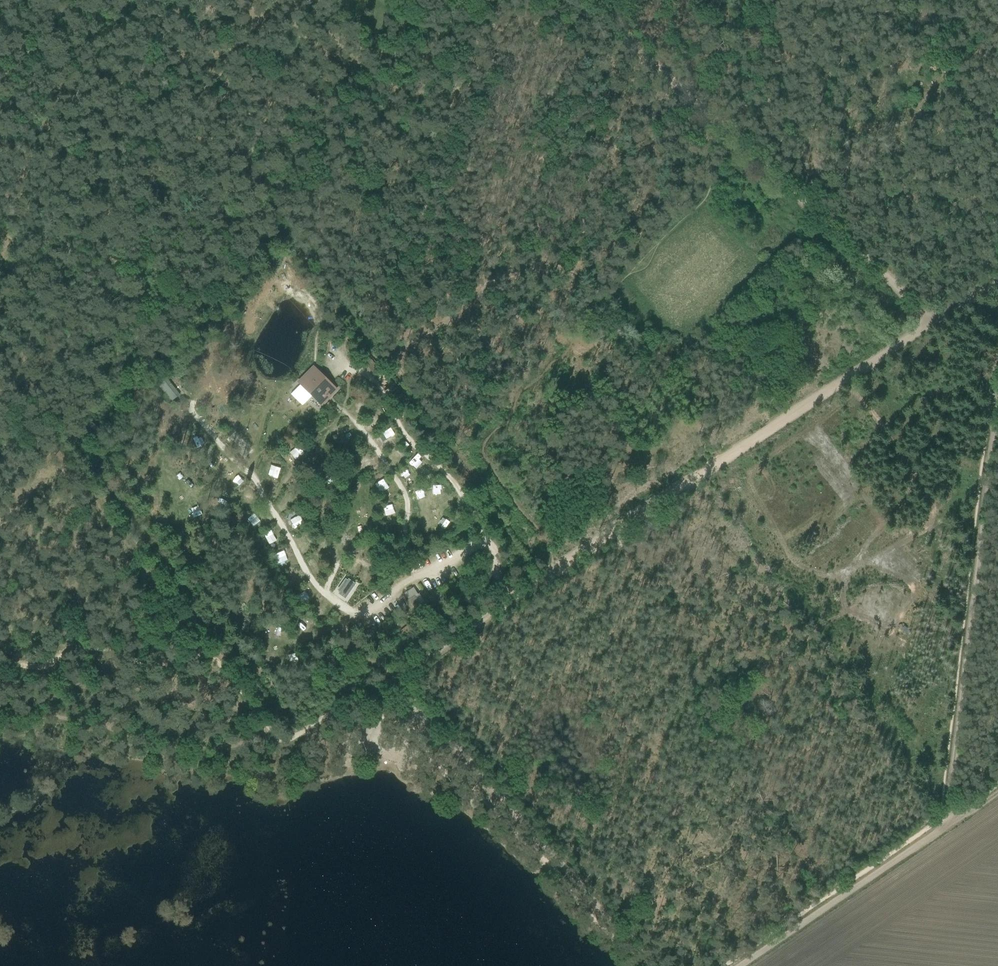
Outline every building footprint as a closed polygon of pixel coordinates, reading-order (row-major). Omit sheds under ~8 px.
[(319,378),(320,376),(314,370),(308,375),(307,375),(299,383),(320,404),(324,399),(325,400),(329,396),(328,395),(332,391),(319,378)] [(164,389),(172,401),(180,395),(165,375),(156,383),(162,390),(164,389)] [(386,427),(379,434),(385,440),(393,434),(386,427)] [(342,444),(350,441),(348,433),(339,436),(342,444)] [(386,456),(393,463),(399,457),(392,450),(386,456)] [(362,468),(371,468),(370,458),(361,459),(362,468)] [(274,481),(282,475),(274,466),(267,472),(274,481)] [(406,468),(398,472),(402,480),(410,475),(406,468)] [(381,491),(388,485),(382,478),(375,484),(381,491)] [(432,493),(440,492),(439,484),(431,485),(432,493)] [(421,488),(413,491),(415,499),(424,496),(421,488)] [(388,516),(395,511),(390,504),(383,509),(388,516)] [(284,551),(275,553),(278,566),(287,564),(284,551)] [(348,579),(339,592),(346,597),(355,584),(348,579)] [(438,590),(427,598),(433,606),(443,598),(438,590)] [(409,594),(400,600),(405,607),(403,608),(406,612),(410,610),(408,606),(414,602),(409,594)]
